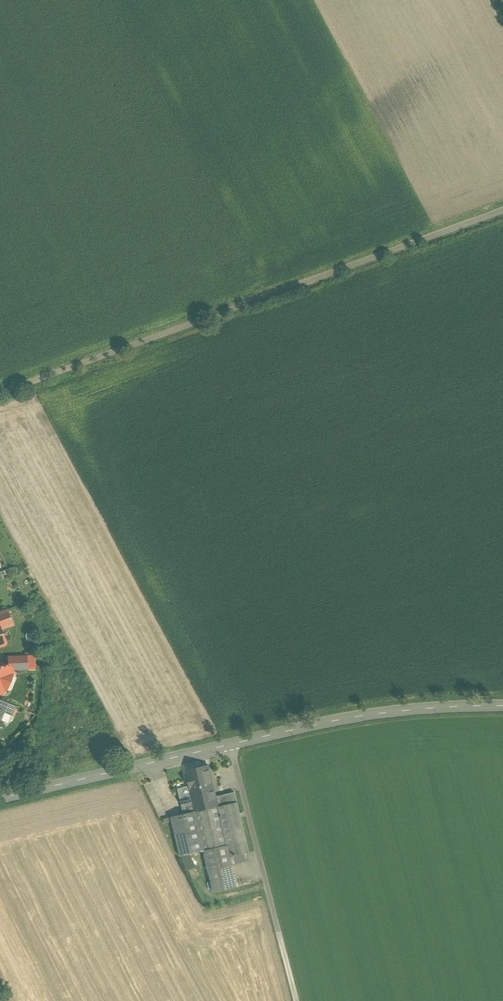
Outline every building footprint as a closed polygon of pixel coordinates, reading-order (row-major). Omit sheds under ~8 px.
[(0,613),(0,629),(12,625),(7,611),(0,613)] [(26,655),(8,656),(9,668),(11,669),(26,668),(26,655)] [(1,694),(3,688),(6,689),(12,675),(9,674),(11,669),(9,668),(0,664),(0,693),(1,694)] [(0,700),(0,710),(3,712),(12,716),(16,706),(0,700)] [(208,765),(186,771),(190,786),(178,789),(180,797),(192,794),(191,790),(213,785),(208,765)] [(213,785),(191,790),(192,794),(196,812),(205,851),(227,846),(216,798),(213,785)] [(235,793),(225,795),(225,796),(216,798),(227,846),(230,858),(231,858),(250,853),(238,802),(237,802),(235,793)] [(192,794),(180,797),(184,814),(184,815),(196,812),(192,794)] [(184,814),(171,817),(181,857),(193,854),(184,815),(184,814)] [(205,851),(215,893),(238,888),(231,858),(230,858),(227,846),(205,851)]
